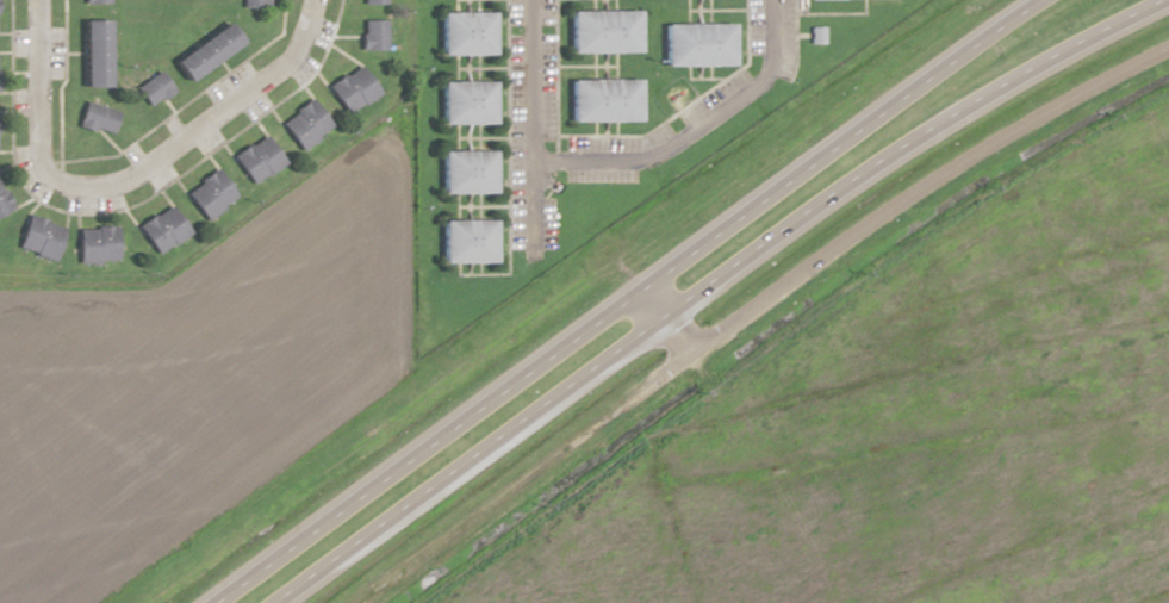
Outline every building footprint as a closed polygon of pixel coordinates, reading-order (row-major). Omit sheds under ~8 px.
[(79,85),(104,85),(104,18),(79,18),(79,85)] [(359,49),(384,49),(384,19),(359,19),(359,49)] [(437,21),(439,63),(487,63),(487,20),(437,21)] [(568,20),(568,62),(633,62),(633,20),(568,20)] [(183,80),(238,41),(224,21),(168,60),(183,80)] [(661,31),(661,73),(727,72),(726,30),(661,31)] [(376,92),(357,64),(325,86),(345,114),(376,92)] [(171,89),(157,70),(133,87),(147,107),(171,89)] [(567,89),(568,131),(633,130),(633,88),(567,89)] [(437,93),(439,135),(487,133),(487,92),(437,93)] [(329,125),(307,99),(278,124),(300,150),(329,125)] [(108,135),(116,111),(83,100),(75,123),(108,135)] [(230,156),(249,185),(282,163),(262,134),(230,156)] [(437,161),(437,203),(487,203),(486,160),(437,161)] [(204,220),(234,196),(213,169),(183,193),(204,220)] [(10,205),(0,187),(0,211),(10,205)] [(135,226),(154,255),(187,233),(168,204),(135,226)] [(61,225),(24,214),(14,249),(51,260),(61,225)] [(113,226),(75,226),(75,262),(113,262),(113,226)] [(439,230),(440,272),(489,271),(489,229),(439,230)]
